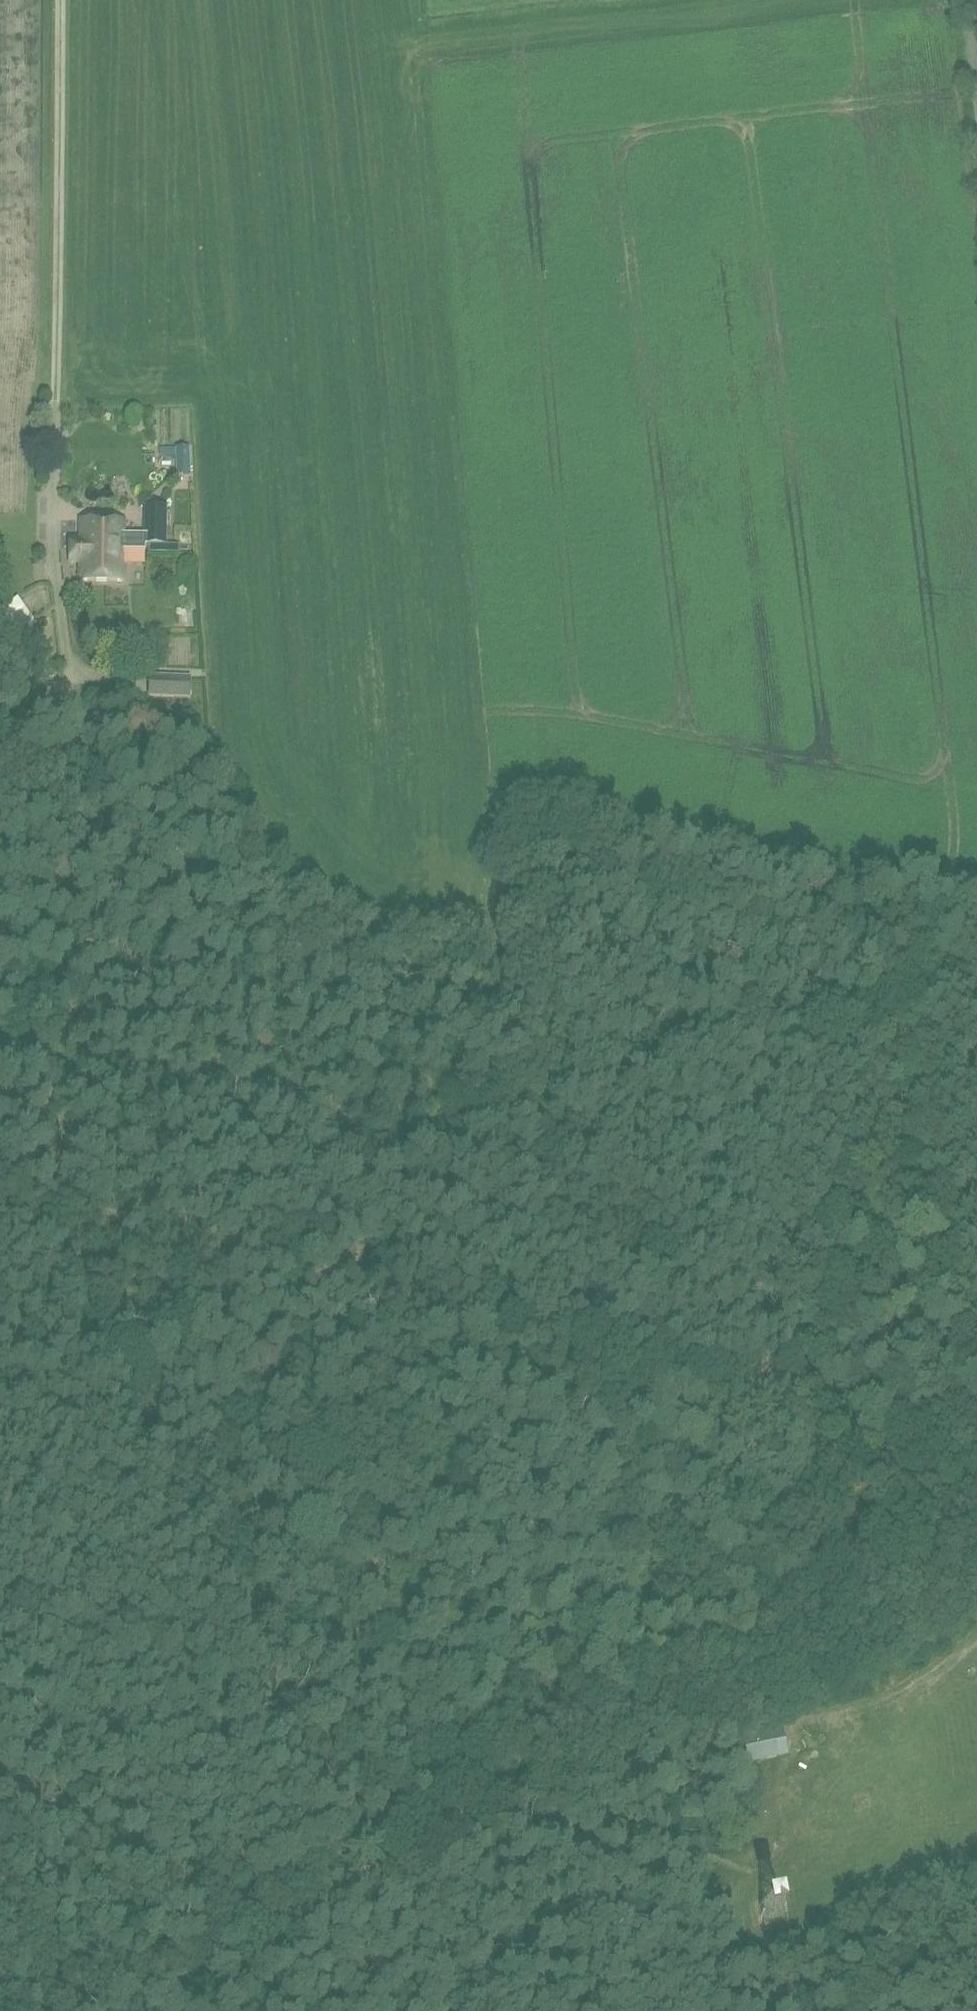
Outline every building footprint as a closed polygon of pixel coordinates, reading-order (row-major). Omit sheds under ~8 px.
[(175,447),(175,468),(190,468),(189,447),(175,447)] [(144,505),(143,533),(123,533),(124,520),(80,520),(79,538),(69,538),(69,550),(123,550),(123,549),(144,549),(144,543),(165,544),(166,506),(144,505)] [(199,547),(197,532),(182,534),(184,549),(199,547)] [(123,581),(123,550),(69,550),(69,561),(79,561),(78,580),(123,581)] [(19,630),(36,617),(27,604),(9,616),(19,630)] [(150,669),(174,669),(175,635),(151,635),(150,669)] [(189,677),(149,675),(148,695),(188,697),(189,677)] [(742,1729),(749,1762),(778,1757),(772,1724),(742,1729)]
